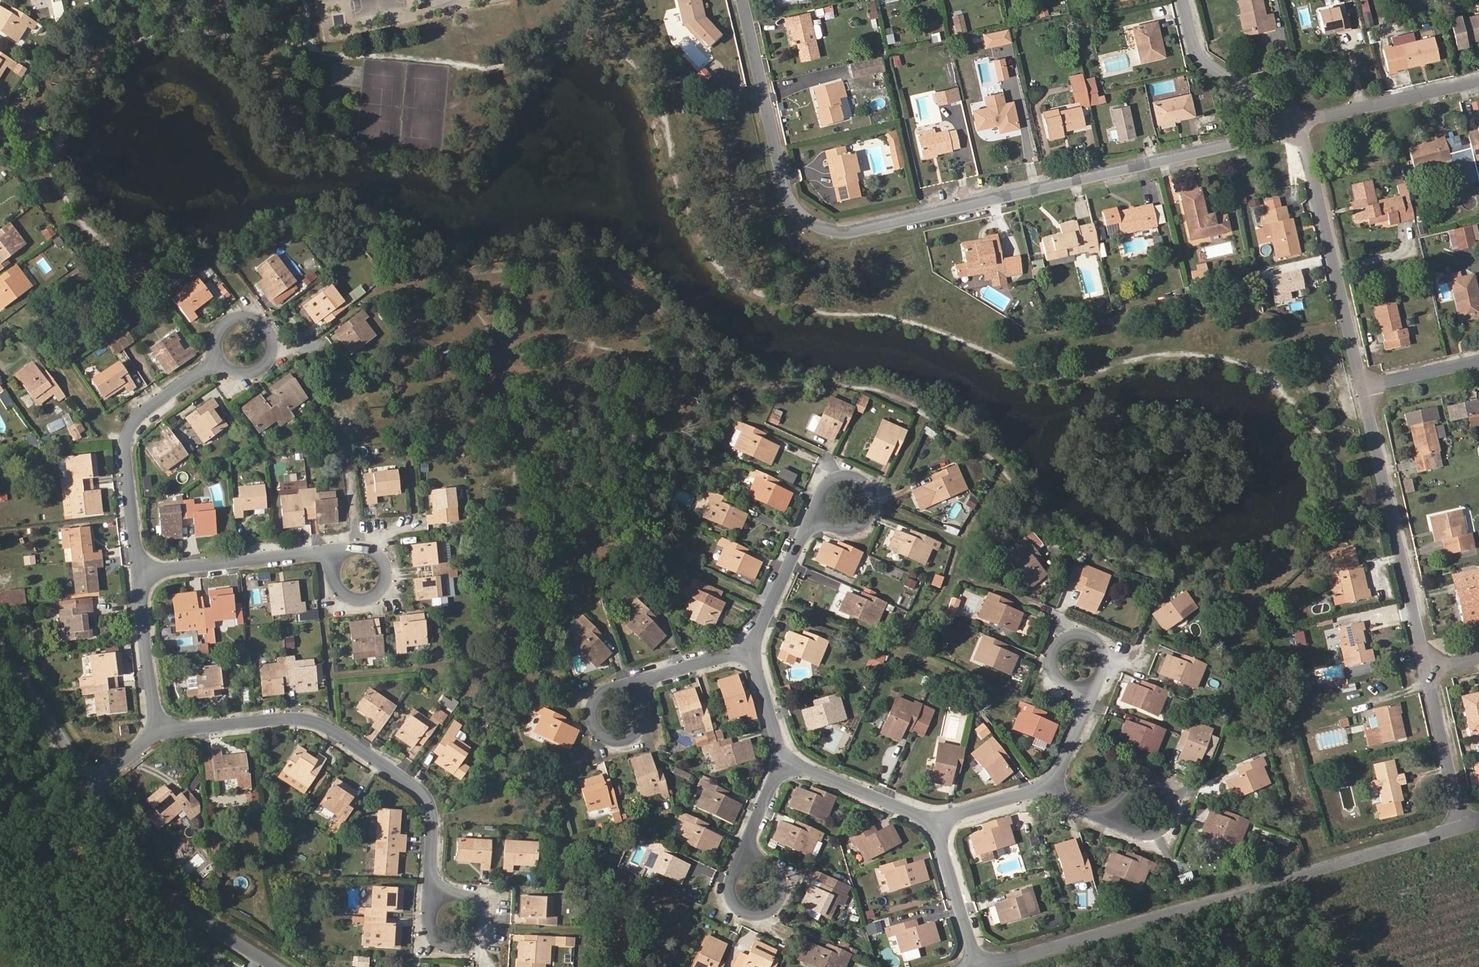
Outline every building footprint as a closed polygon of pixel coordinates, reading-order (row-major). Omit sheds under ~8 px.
[(683,24),(687,23),(708,46),(720,35),(705,19),(700,0),(677,0),(683,24)] [(1273,13),(1265,15),(1262,0),(1238,0),(1242,14),(1245,29),(1264,25),(1265,30),(1275,28),(1273,13)] [(878,16),(874,1),(867,2),(871,18),(878,16)] [(1351,29),(1347,14),(1340,16),(1338,6),(1318,11),(1323,32),(1336,29),(1343,28),(1343,30),(1351,29)] [(37,22),(18,11),(14,17),(9,13),(0,7),(0,31),(16,41),(26,25),(33,29),(37,22)] [(14,17),(18,11),(13,7),(9,13),(14,17)] [(1372,26),(1369,11),(1362,13),(1366,28),(1372,26)] [(819,57),(815,38),(820,37),(821,35),(819,26),(817,24),(812,26),(809,12),(796,15),(798,23),(790,25),(794,44),(797,43),(800,43),(801,47),(798,48),(802,62),(819,57)] [(1244,34),(1265,30),(1264,25),(1245,29),(1242,14),(1239,15),(1244,34)] [(798,23),(796,15),(785,18),(791,45),(794,44),(790,25),(798,23)] [(966,32),(962,15),(953,17),(955,26),(953,26),(955,34),(966,32)] [(1461,19),(1460,16),(1450,18),(1457,48),(1467,45),(1466,41),(1478,38),(1478,15),(1461,19)] [(939,31),(937,22),(930,23),(932,32),(939,31)] [(1164,56),(1156,22),(1134,27),(1141,61),(1164,56)] [(708,46),(687,23),(683,24),(706,48),(708,46)] [(895,46),(892,30),(885,32),(888,47),(895,46)] [(1440,59),(1434,37),(1383,49),(1388,71),(1440,59)] [(883,55),(881,47),(873,49),(875,57),(883,55)] [(6,65),(12,69),(16,62),(1,53),(0,54),(0,74),(6,65)] [(889,67),(886,55),(852,63),(855,75),(889,67)] [(21,75),(25,69),(18,65),(15,71),(21,75)] [(1085,80),(1083,74),(1070,77),(1071,83),(1085,80)] [(1095,84),(1093,78),(1085,80),(1086,86),(1095,84)] [(847,96),(843,80),(836,83),(840,98),(845,96),(847,96)] [(1088,94),(1086,86),(1085,80),(1071,83),(1076,102),(1080,101),(1089,99),(1088,94)] [(851,117),(845,96),(840,98),(836,83),(821,87),(823,95),(820,96),(823,108),(819,109),(823,126),(840,121),(840,120),(851,117)] [(1097,92),(1095,84),(1086,86),(1088,94),(1097,92)] [(823,95),(821,87),(813,89),(819,109),(823,108),(820,96),(823,95)] [(960,102),(959,93),(955,94),(954,90),(945,92),(948,105),(960,102)] [(1106,101),(1104,94),(1098,96),(1097,92),(1088,94),(1089,99),(1090,105),(1106,101)] [(1195,116),(1190,94),(1153,102),(1158,124),(1195,116)] [(1090,105),(1089,99),(1080,101),(1081,107),(1090,105)] [(1018,127),(1013,102),(974,111),(977,129),(999,124),(1001,131),(1018,127)] [(1136,137),(1129,105),(1111,109),(1118,141),(1136,137)] [(1085,125),(1080,107),(1057,112),(1058,116),(1044,118),(1049,139),(1063,135),(1062,131),(1062,129),(1066,128),(1066,130),(1085,125)] [(1057,112),(1056,109),(1043,112),(1044,118),(1058,116),(1057,112)] [(897,135),(892,129),(890,131),(895,136),(899,157),(901,167),(903,167),(897,135)] [(1478,129),(1478,130),(1467,133),(1470,144),(1471,147),(1473,158),(1474,161),(1478,160),(1478,129)] [(934,135),(933,130),(916,134),(917,139),(934,135)] [(1337,142),(1334,130),(1328,132),(1331,144),(1337,142)] [(899,157),(895,136),(890,131),(885,135),(890,141),(894,159),(899,157)] [(960,148),(956,132),(948,133),(948,132),(934,135),(917,139),(922,157),(952,150),(952,149),(960,148)] [(1460,147),(1457,136),(1445,140),(1449,153),(1471,147),(1470,144),(1460,147)] [(1414,170),(1451,161),(1452,164),(1459,162),(1473,158),(1471,147),(1449,153),(1445,140),(1445,138),(1408,149),(1414,170)] [(857,182),(855,174),(858,173),(853,152),(845,154),(843,147),(826,151),(828,159),(829,159),(831,167),(834,167),(835,172),(831,173),(834,187),(835,187),(838,202),(859,197),(856,182),(857,182)] [(1474,161),(1473,158),(1459,162),(1464,177),(1476,173),(1474,161)] [(1415,219),(1411,203),(1403,206),(1401,196),(1376,202),(1371,180),(1351,185),(1355,201),(1357,209),(1353,210),(1355,221),(1368,219),(1379,216),(1380,221),(1388,220),(1389,225),(1415,219)] [(1407,191),(1405,184),(1398,186),(1399,193),(1407,191)] [(1229,231),(1226,216),(1213,219),(1212,215),(1206,216),(1200,189),(1180,193),(1191,239),(1229,231)] [(1300,254),(1292,218),(1288,219),(1285,208),(1281,208),(1279,198),(1265,202),(1268,211),(1263,212),(1266,224),(1270,223),(1273,234),(1278,258),(1300,254)] [(1260,205),(1258,199),(1249,201),(1251,207),(1260,205)] [(1157,226),(1152,205),(1116,213),(1115,208),(1102,211),(1106,225),(1118,223),(1120,232),(1120,234),(1157,226)] [(1161,205),(1154,206),(1157,224),(1165,223),(1161,205)] [(1423,215),(1421,208),(1414,210),(1416,216),(1423,215)] [(1078,226),(1091,222),(1089,217),(1077,221),(1078,226)] [(1099,251),(1093,224),(1078,228),(1077,222),(1060,226),(1062,234),(1041,240),(1046,260),(1067,255),(1066,250),(1088,245),(1089,250),(1090,253),(1099,251)] [(1426,232),(1424,222),(1418,223),(1420,234),(1426,232)] [(9,223),(0,229),(0,263),(5,259),(25,244),(9,223)] [(1120,232),(1118,223),(1106,225),(1108,234),(1120,232)] [(1273,234),(1270,223),(1266,224),(1263,225),(1266,236),(1273,234)] [(1477,225),(1470,227),(1473,241),(1478,239),(1478,234),(1477,225)] [(55,233),(50,226),(43,232),(48,239),(55,233)] [(1473,241),(1470,227),(1455,230),(1459,249),(1474,246),(1473,241)] [(1106,239),(1104,228),(1095,230),(1098,241),(1106,239)] [(56,248),(62,244),(58,239),(52,243),(56,248)] [(1001,262),(997,239),(987,240),(987,243),(963,247),(966,268),(988,265),(991,279),(992,279),(993,286),(1006,284),(1005,278),(1006,278),(1004,261),(1001,262)] [(1089,250),(1088,245),(1066,250),(1067,255),(1089,250)] [(62,251),(52,257),(56,264),(66,257),(62,251)] [(298,289),(293,283),(295,281),(275,256),(260,268),(269,279),(259,286),(265,295),(268,293),(272,298),(277,304),(298,289)] [(1042,258),(1031,261),(1034,271),(1044,268),(1042,258)] [(8,263),(5,259),(0,263),(0,269),(8,263)] [(15,265),(0,276),(4,281),(0,284),(0,309),(31,286),(15,265)] [(991,279),(988,265),(966,268),(968,276),(984,273),(985,280),(991,279)] [(269,279),(260,268),(257,270),(264,278),(257,284),(259,286),(269,279)] [(1303,288),(1299,272),(1271,278),(1276,302),(1290,299),(1289,291),(1303,288)] [(307,285),(314,280),(309,275),(302,280),(303,281),(307,285)] [(1473,275),(1451,280),(1456,300),(1458,300),(1462,318),(1478,314),(1478,301),(1473,275)] [(199,302),(209,294),(198,279),(172,299),(190,322),(197,317),(192,311),(201,305),(199,302)] [(1227,288),(1225,279),(1216,282),(1218,290),(1227,288)] [(307,285),(303,281),(299,284),(303,289),(307,285)] [(334,317),(352,303),(347,297),(339,303),(328,288),(303,307),(315,323),(323,317),(330,311),(334,317)] [(201,305),(211,297),(209,294),(199,302),(201,305)] [(1458,300),(1456,300),(1460,321),(1478,316),(1478,314),(1462,318),(1458,300)] [(381,309),(375,301),(368,307),(373,314),(381,309)] [(1408,345),(1405,329),(1400,330),(1394,303),(1375,307),(1379,322),(1381,321),(1382,325),(1379,326),(1381,335),(1383,334),(1385,342),(1386,342),(1388,350),(1408,345)] [(334,317),(330,311),(323,317),(327,322),(334,317)] [(363,320),(367,317),(363,311),(341,327),(345,333),(339,337),(339,338),(351,354),(375,335),(363,320)] [(345,333),(341,327),(335,331),(339,337),(345,333)] [(132,341),(123,328),(113,335),(122,348),(132,341)] [(167,373),(194,354),(190,348),(184,352),(177,341),(179,339),(174,333),(151,349),(167,373)] [(122,348),(113,335),(105,339),(114,353),(122,348)] [(135,387),(118,362),(91,380),(103,397),(113,390),(115,392),(124,386),(128,392),(135,387)] [(63,394),(46,370),(41,374),(32,363),(15,375),(37,405),(53,393),(57,398),(63,394)] [(306,398),(289,374),(271,387),(276,394),(281,401),(275,405),(287,421),(293,416),(289,411),(306,398)] [(104,399),(115,392),(113,390),(103,397),(104,399)] [(281,401),(276,394),(270,398),(275,405),(281,401)] [(287,421),(275,405),(270,409),(264,401),(260,395),(241,408),(259,433),(276,420),(280,426),(287,421)] [(838,427),(841,422),(847,425),(854,408),(830,397),(821,418),(815,415),(813,416),(808,427),(809,430),(814,432),(832,440),(838,427)] [(275,405),(270,398),(264,401),(270,409),(275,405)] [(226,425),(222,419),(219,420),(212,409),(218,405),(213,399),(185,418),(203,442),(226,425)] [(862,412),(866,403),(861,401),(857,409),(862,412)] [(1477,401),(1447,407),(1450,420),(1478,414),(1478,408),(1477,401)] [(1439,452),(1432,420),(1438,419),(1435,407),(1405,414),(1407,425),(1410,425),(1417,455),(1414,456),(1418,472),(1432,469),(1431,468),(1441,466),(1438,452),(1439,452)] [(780,418),(782,413),(775,410),(773,414),(780,418)] [(777,425),(780,418),(773,414),(770,421),(777,425)] [(62,418),(47,424),(51,433),(65,427),(62,418)] [(731,427),(734,421),(728,418),(725,424),(731,427)] [(899,448),(906,431),(882,420),(866,456),(885,464),(890,452),(893,446),(899,448)] [(85,430),(79,421),(74,425),(79,433),(85,430)] [(769,464),(778,446),(762,439),(757,437),(759,431),(739,421),(736,428),(736,429),(730,443),(731,445),(735,447),(734,448),(769,464)] [(847,425),(841,422),(838,427),(844,430),(847,425)] [(1435,426),(1438,438),(1445,436),(1442,424),(1435,426)] [(188,454),(168,427),(161,432),(165,438),(155,445),(153,443),(146,448),(164,472),(188,454)] [(762,439),(765,433),(759,431),(757,437),(762,439)] [(896,454),(899,448),(893,446),(890,452),(896,454)] [(97,477),(96,463),(94,463),(93,454),(65,458),(68,479),(61,480),(62,487),(81,485),(80,479),(97,477)] [(966,489),(955,465),(938,472),(941,478),(935,481),(912,491),(920,509),(966,489)] [(783,511),(791,493),(775,486),(769,483),(772,477),(753,468),(749,475),(756,478),(748,496),(783,511)] [(795,476),(781,469),(778,476),(792,483),(795,476)] [(399,490),(397,471),(365,475),(368,503),(376,503),(375,496),(386,494),(386,491),(399,490)] [(941,478),(938,472),(932,474),(935,481),(941,478)] [(775,486),(778,480),(772,477),(769,483),(775,486)] [(1413,492),(1410,479),(1404,481),(1406,493),(1413,492)] [(102,513),(99,490),(82,492),(81,485),(62,487),(63,496),(69,495),(72,515),(72,516),(102,513)] [(242,517),(242,510),(253,509),(253,506),(265,505),(263,485),(255,486),(239,487),(240,498),(232,499),(234,517),(242,517)] [(337,522),(335,499),(326,500),(326,493),(315,494),(315,489),(307,490),(309,507),(315,507),(316,517),(317,524),(337,522)] [(457,521),(454,489),(434,491),(436,503),(433,504),(434,515),(426,516),(427,524),(457,521)] [(738,533),(746,514),(730,507),(725,505),(727,498),(708,489),(704,497),(711,500),(703,517),(738,533)] [(303,518),(302,508),(309,507),(307,490),(299,490),(300,495),(281,497),(284,527),(304,525),(303,518)] [(72,515),(69,495),(63,496),(65,516),(72,515)] [(973,509),(978,501),(971,496),(966,504),(973,509)] [(730,507),(733,501),(727,498),(725,505),(730,507)] [(215,533),(212,503),(193,506),(193,500),(185,501),(187,518),(193,518),(195,535),(215,533)] [(182,537),(180,519),(187,518),(185,501),(182,502),(177,502),(177,507),(159,509),(162,539),(182,537)] [(1375,518),(1374,510),(1366,512),(1367,520),(1375,518)] [(1472,537),(1471,532),(1466,533),(1460,510),(1429,517),(1433,531),(1435,531),(1437,541),(1444,539),(1447,554),(1469,549),(1467,539),(1472,537)] [(102,559),(101,551),(94,551),(93,540),(90,541),(88,528),(68,530),(70,547),(72,562),(73,562),(102,559)] [(68,530),(68,529),(62,530),(63,548),(70,547),(68,530)] [(915,539),(917,532),(912,530),(909,536),(915,539)] [(924,564),(931,547),(933,548),(936,540),(917,532),(915,539),(909,536),(896,531),(888,549),(924,564)] [(1043,546),(1032,532),(1024,538),(1036,552),(1043,546)] [(752,580),(761,562),(745,555),(739,553),(742,546),(722,537),(718,545),(725,548),(717,565),(752,580)] [(1035,561),(1031,556),(1036,552),(1024,538),(1018,543),(1020,545),(1006,557),(1030,587),(1046,574),(1035,561)] [(939,551),(942,543),(936,540),(933,548),(939,551)] [(1058,548),(1060,542),(1052,540),(1050,546),(1058,548)] [(842,550),(845,544),(839,541),(836,548),(842,550)] [(451,562),(448,542),(441,543),(443,563),(451,562)] [(851,576),(862,552),(845,544),(842,550),(836,548),(824,542),(815,560),(851,576)] [(443,563),(441,543),(411,546),(413,566),(431,564),(432,571),(456,569),(456,561),(451,562),(443,563)] [(745,555),(748,549),(742,546),(739,553),(745,555)] [(1363,590),(1358,566),(1352,567),(1351,564),(1354,563),(1350,548),(1330,553),(1334,570),(1338,569),(1344,595),(1334,597),(1336,605),(1370,597),(1368,589),(1367,589),(1363,590)] [(1040,557),(1036,552),(1031,556),(1035,561),(1040,557)] [(35,564),(34,556),(24,557),(25,565),(35,564)] [(97,578),(96,567),(102,566),(102,559),(73,562),(76,594),(95,592),(94,579),(97,578)] [(1367,589),(1361,565),(1358,566),(1363,590),(1367,589)] [(1094,612),(1109,576),(1084,566),(1078,581),(1085,584),(1082,591),(1076,604),(1094,612)] [(447,596),(445,577),(452,577),(457,576),(456,569),(432,571),(432,578),(414,580),(416,600),(432,598),(433,608),(448,606),(447,596)] [(1478,589),(1478,569),(1452,576),(1455,591),(1458,590),(1461,605),(1458,606),(1463,627),(1478,624),(1478,593),(1478,589)] [(940,587),(944,576),(936,573),(932,583),(940,587)] [(454,595),(452,577),(445,577),(447,596),(454,595)] [(711,629),(723,603),(718,601),(711,598),(716,588),(694,578),(690,588),(687,587),(683,594),(692,598),(683,616),(711,629)] [(911,587),(914,581),(907,578),(905,583),(911,587)] [(1082,591),(1085,584),(1078,581),(1075,588),(1082,591)] [(305,611),(304,603),(300,604),(297,604),(295,591),(298,591),(297,582),(268,585),(272,614),(305,611)] [(260,603),(259,588),(250,589),(252,604),(260,603)] [(718,601),(722,591),(716,588),(711,598),(718,601)] [(234,618),(231,591),(222,592),(221,590),(209,591),(211,609),(204,609),(206,627),(212,627),(213,627),(213,620),(234,618)] [(25,605),(23,591),(6,592),(8,607),(25,605)] [(866,601),(869,595),(863,592),(860,598),(866,601)] [(1196,608),(1185,592),(1153,614),(1165,630),(1196,608)] [(206,627),(204,609),(197,610),(195,599),(195,593),(182,594),(182,597),(173,597),(176,624),(185,623),(185,629),(198,628),(199,633),(203,633),(206,632),(206,627)] [(875,626),(885,602),(869,595),(866,601),(860,598),(847,593),(839,611),(875,626)] [(1014,632),(1022,613),(1009,608),(1003,606),(1006,599),(989,593),(979,617),(1014,632)] [(87,629),(86,616),(93,615),(91,597),(59,601),(61,611),(59,611),(62,640),(92,637),(91,629),(87,629)] [(204,609),(202,598),(195,599),(197,610),(204,609)] [(654,625),(650,621),(655,616),(637,598),(632,604),(637,609),(623,622),(650,650),(665,635),(654,625)] [(1009,608),(1012,602),(1006,599),(1003,606),(1009,608)] [(426,643),(422,614),(400,617),(401,623),(402,633),(395,634),(397,653),(405,652),(405,646),(426,643)] [(598,640),(594,636),(599,631),(583,615),(577,621),(582,626),(569,639),(596,667),(610,653),(598,640)] [(1015,632),(1025,637),(1033,620),(1023,615),(1015,632)] [(654,625),(659,620),(655,616),(650,621),(654,625)] [(383,655),(381,636),(374,637),(371,620),(359,622),(359,624),(350,625),(353,652),(375,649),(376,655),(383,655)] [(1363,651),(1362,644),(1364,643),(1362,631),(1364,630),(1362,622),(1339,627),(1341,635),(1338,636),(1346,667),(1373,660),(1371,649),(1363,651)] [(402,633),(401,623),(394,624),(395,634),(402,633)] [(214,642),(212,627),(206,627),(206,632),(208,643),(214,642)] [(603,635),(599,631),(594,636),(598,640),(603,635)] [(808,640),(810,633),(805,631),(802,637),(808,640)] [(817,665),(827,640),(810,633),(808,640),(802,637),(789,632),(781,650),(817,665)] [(1305,645),(1302,632),(1295,634),(1298,646),(1305,645)] [(1009,674),(1017,656),(1004,651),(997,648),(1000,641),(984,635),(974,660),(1009,674)] [(1004,651),(1007,644),(1000,641),(997,648),(1004,651)] [(877,662),(879,654),(872,652),(870,660),(877,662)] [(122,675),(121,662),(119,662),(118,653),(90,656),(93,677),(79,679),(79,681),(80,686),(106,684),(106,677),(115,676),(122,675)] [(1187,663),(1189,657),(1183,654),(1180,661),(1187,663)] [(1195,689),(1205,664),(1189,657),(1187,663),(1180,661),(1167,655),(1160,674),(1195,689)] [(316,689),(313,660),(294,662),(293,657),(286,658),(288,676),(294,675),(296,683),(296,692),(316,689)] [(288,676),(286,658),(278,658),(278,664),(260,666),(263,695),(282,693),(282,685),(281,676),(288,676)] [(228,687),(226,665),(196,668),(197,676),(190,676),(187,679),(188,688),(191,690),(187,691),(188,698),(212,696),(211,689),(220,688),(228,687)] [(756,717),(750,696),(744,698),(742,692),(737,675),(718,681),(729,718),(747,713),(749,719),(756,717)] [(927,687),(931,678),(924,675),(920,684),(927,687)] [(289,684),(288,676),(281,676),(282,685),(289,684)] [(1147,690),(1150,684),(1142,681),(1139,687),(1147,690)] [(1157,716),(1167,691),(1150,684),(1147,690),(1139,687),(1129,683),(1121,701),(1157,716)] [(1356,690),(1354,683),(1342,687),(1343,693),(1356,690)] [(124,711),(123,702),(125,702),(124,689),(117,689),(107,690),(106,684),(80,686),(80,690),(81,694),(94,693),(97,714),(124,711)] [(380,731),(396,707),(369,689),(358,704),(369,712),(367,714),(377,721),(373,726),(380,731)] [(715,736),(707,709),(700,711),(699,706),(693,689),(674,695),(686,731),(704,726),(707,739),(715,736)] [(808,730),(845,718),(837,693),(819,698),(821,705),(816,707),(802,711),(808,730)] [(1462,697),(1466,716),(1467,715),(1468,720),(1467,720),(1470,734),(1478,732),(1478,693),(1462,697)] [(957,709),(962,702),(955,695),(947,703),(957,709)] [(448,707),(451,702),(443,696),(439,701),(448,707)] [(904,728),(907,722),(913,724),(920,710),(922,705),(914,702),(913,705),(896,697),(881,732),(899,740),(904,728)] [(970,709),(962,702),(957,709),(967,715),(970,709)] [(1189,716),(1193,705),(1185,702),(1181,712),(1189,716)] [(1049,743),(1057,725),(1043,720),(1036,717),(1039,710),(1020,703),(1018,710),(1020,711),(1013,728),(1049,743)] [(1401,714),(1398,703),(1393,704),(1396,720),(1400,719),(1399,714),(1401,714)] [(369,712),(358,704),(357,707),(367,714),(369,712)] [(1405,738),(1400,719),(1396,720),(1393,704),(1374,708),(1378,728),(1366,730),(1370,746),(1405,738)] [(562,723),(557,721),(559,714),(539,705),(536,712),(542,715),(534,732),(570,749),(578,730),(562,723)] [(931,715),(933,710),(922,705),(920,710),(931,715)] [(1195,718),(1199,707),(1193,705),(1189,716),(1195,718)] [(429,735),(439,721),(441,723),(446,716),(437,709),(429,721),(413,710),(395,735),(412,747),(417,740),(423,731),(429,735)] [(925,728),(931,715),(920,710),(913,724),(925,728)] [(1043,720),(1046,713),(1039,710),(1036,717),(1043,720)] [(562,723),(565,717),(559,714),(557,721),(562,723)] [(1349,725),(1347,718),(1339,720),(1341,727),(1349,725)] [(1145,729),(1147,722),(1140,720),(1138,726),(1145,729)] [(1197,765),(1212,730),(1187,720),(1180,736),(1187,738),(1184,746),(1179,758),(1197,765)] [(460,762),(469,748),(461,743),(465,737),(464,734),(458,730),(461,726),(454,721),(440,743),(446,747),(440,755),(435,762),(461,779),(468,768),(460,762)] [(1155,754),(1165,729),(1147,722),(1145,729),(1138,726),(1126,721),(1119,740),(1155,754)] [(910,731),(913,724),(907,722),(904,728),(910,731)] [(922,736),(925,728),(913,724),(910,731),(922,736)] [(989,733),(982,724),(976,729),(982,738),(989,733)] [(129,735),(128,725),(120,725),(121,735),(129,735)] [(1315,735),(1318,748),(1348,742),(1345,728),(1315,735)] [(423,744),(429,735),(423,731),(417,740),(423,744)] [(1184,746),(1187,738),(1180,736),(1177,743),(1184,746)] [(1008,757),(992,737),(987,742),(1003,762),(1008,757)] [(753,759),(748,739),(731,744),(725,746),(723,739),(702,745),(704,753),(711,751),(716,769),(753,759)] [(1003,762),(987,742),(971,754),(995,784),(1011,771),(1003,762)] [(440,755),(446,747),(440,743),(434,751),(440,755)] [(953,771),(954,765),(961,767),(964,749),(938,744),(930,781),(950,785),(953,771)] [(304,793),(326,759),(318,754),(315,760),(303,752),(304,750),(298,746),(279,777),(304,793)] [(247,774),(245,757),(232,758),(232,755),(221,757),(220,750),(212,751),(212,758),(214,778),(215,780),(237,778),(238,789),(251,788),(249,774),(247,774)] [(669,796),(663,775),(656,777),(655,771),(649,754),(630,760),(642,797),(660,791),(662,798),(669,796)] [(1269,783),(1262,766),(1265,765),(1262,757),(1244,765),(1247,772),(1239,775),(1226,781),(1233,798),(1269,783)] [(214,778),(212,758),(204,759),(207,779),(214,778)] [(1402,800),(1398,785),(1404,783),(1402,775),(1396,776),(1393,761),(1374,765),(1377,780),(1371,782),(1373,790),(1378,789),(1381,802),(1381,804),(1377,805),(1380,819),(1400,814),(1397,801),(1402,800)] [(1247,772),(1244,765),(1237,768),(1239,775),(1247,772)] [(690,773),(676,767),(674,772),(687,779),(690,773)] [(194,790),(200,781),(199,773),(188,786),(194,790)] [(618,808),(613,791),(606,793),(603,782),(601,775),(579,782),(588,811),(609,805),(611,811),(618,808)] [(725,797),(719,795),(722,788),(702,779),(698,786),(705,789),(697,806),(732,822),(740,805),(725,797)] [(613,791),(609,780),(603,782),(606,793),(613,791)] [(346,806),(352,797),(356,792),(344,784),(343,786),(335,781),(320,804),(338,816),(330,828),(337,833),(352,810),(346,806)] [(193,809),(181,795),(180,794),(174,798),(164,786),(153,794),(155,796),(148,802),(157,813),(150,819),(158,828),(165,823),(166,823),(178,813),(181,817),(183,817),(186,814),(191,820),(200,812),(200,806),(199,804),(193,809)] [(815,795),(818,790),(812,787),(809,793),(815,795)] [(725,797),(728,791),(722,788),(719,795),(725,797)] [(825,821),(835,796),(818,790),(815,795),(809,793),(797,788),(789,806),(825,821)] [(199,803),(187,789),(181,795),(193,809),(199,804),(199,803)] [(1381,802),(1378,789),(1373,790),(1368,791),(1371,804),(1381,802)] [(260,809),(259,793),(247,795),(248,802),(250,802),(251,810),(260,809)] [(352,810),(358,801),(352,797),(346,806),(352,810)] [(399,835),(399,824),(396,824),(397,811),(378,809),(376,843),(387,843),(405,844),(406,836),(399,835)] [(705,829),(699,827),(701,820),(681,811),(678,818),(685,822),(677,839),(712,855),(721,837),(705,829)] [(1230,820),(1232,814),(1226,811),(1223,818),(1230,820)] [(1238,845),(1248,820),(1232,814),(1230,820),(1223,818),(1210,812),(1203,830),(1238,845)] [(1013,843),(1007,824),(1011,823),(1008,816),(989,822),(991,829),(984,831),(971,835),(976,854),(979,853),(991,850),(1013,843)] [(705,829),(708,823),(701,820),(699,827),(705,829)] [(799,830),(802,824),(796,821),(793,827),(799,830)] [(820,840),(823,833),(802,824),(799,830),(793,827),(781,822),(773,839),(808,856),(816,838),(820,840)] [(991,829),(989,822),(982,824),(984,831),(991,829)] [(900,842),(891,825),(876,832),(870,836),(867,830),(850,838),(854,845),(857,843),(865,860),(900,842)] [(876,832),(873,826),(867,830),(870,836),(876,832)] [(1287,844),(1290,837),(1280,833),(1277,840),(1287,844)] [(1039,843),(1037,836),(1030,838),(1032,845),(1039,843)] [(489,869),(490,841),(458,839),(457,857),(470,858),(470,861),(481,862),(481,869),(489,869)] [(680,883),(689,865),(673,857),(667,855),(670,848),(650,839),(646,846),(653,850),(645,867),(680,883)] [(1093,879),(1087,860),(1081,862),(1079,855),(1074,840),(1055,846),(1066,883),(1084,878),(1085,881),(1093,879)] [(536,862),(537,843),(505,841),(503,870),(512,870),(512,864),(523,864),(523,861),(536,862)] [(393,875),(394,862),(397,862),(398,851),(405,852),(405,844),(387,843),(386,850),(375,849),(374,874),(393,875)] [(673,857),(676,851),(670,848),(667,855),(673,857)] [(994,859),(991,850),(979,853),(982,863),(994,859)] [(1131,861),(1133,854),(1127,852),(1124,858),(1131,861)] [(1087,860),(1085,853),(1079,855),(1081,862),(1087,860)] [(1154,872),(1157,864),(1133,854),(1131,861),(1124,858),(1112,853),(1105,872),(1106,872),(1119,877),(1141,886),(1148,869),(1154,872)] [(906,865),(904,858),(897,860),(899,867),(906,865)] [(927,879),(921,860),(906,865),(899,867),(897,860),(880,866),(882,873),(885,873),(890,891),(927,879)] [(836,903),(837,901),(844,904),(847,896),(845,895),(850,886),(812,869),(809,878),(821,883),(831,888),(828,894),(818,890),(810,886),(802,905),(803,913),(817,919),(820,913),(829,918),(836,903)] [(1191,871),(1175,875),(1179,887),(1194,883),(1191,871)] [(1116,885),(1119,877),(1106,872),(1103,879),(1116,885)] [(1168,880),(1166,872),(1159,874),(1161,882),(1168,880)] [(828,894),(831,888),(821,883),(818,890),(828,894)] [(402,911),(402,898),(400,898),(400,889),(372,887),(371,909),(364,908),(364,916),(384,918),(385,911),(402,911)] [(1038,912),(1030,887),(1013,892),(1015,899),(1008,901),(995,905),(1001,924),(1038,912)] [(1015,899),(1013,892),(1006,894),(1008,901),(1015,899)] [(551,918),(552,898),(522,897),(521,917),(527,917),(538,918),(538,925),(555,926),(556,918),(551,918)] [(874,917),(872,910),(865,912),(867,919),(874,917)] [(857,923),(859,917),(852,914),(850,920),(857,923)] [(400,939),(401,925),(384,924),(384,918),(364,916),(358,916),(354,916),(353,923),(364,924),(363,946),(397,948),(398,939),(400,939)] [(1039,933),(1064,925),(1062,918),(1037,926),(1039,933)] [(917,927),(914,919),(908,921),(910,929),(917,927)] [(878,921),(865,925),(868,935),(881,931),(878,921)] [(938,941),(932,922),(917,927),(910,929),(908,921),(885,928),(888,936),(896,934),(901,952),(902,951),(904,959),(907,960),(919,957),(916,947),(938,941)] [(550,944),(575,945),(575,937),(537,935),(537,942),(526,942),(519,942),(518,966),(535,966),(535,965),(544,965),(548,966),(550,944)] [(715,966),(718,960),(726,945),(708,936),(693,966),(718,966),(715,966)] [(850,953),(846,952),(837,947),(833,946),(830,952),(825,950),(803,940),(795,958),(815,966),(844,966),(850,953)] [(849,946),(850,944),(840,940),(837,947),(846,952),(849,946)] [(767,966),(772,957),(775,951),(755,941),(747,956),(740,952),(733,966),(768,966),(767,966)] [(830,952),(833,946),(828,943),(825,950),(830,952)] [(855,956),(857,950),(849,946),(846,952),(850,953),(855,956)] [(778,960),(772,957),(767,966),(768,966),(775,966),(778,960)]
